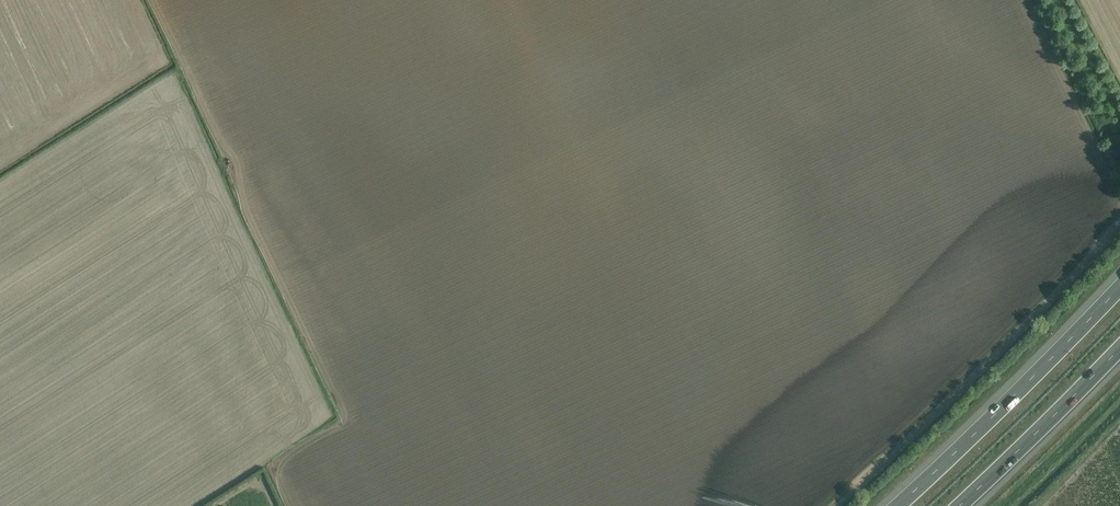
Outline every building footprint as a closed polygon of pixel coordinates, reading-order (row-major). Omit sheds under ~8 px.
[(1073,401),(1077,404),(1088,392),(1084,388),(1073,401)]
